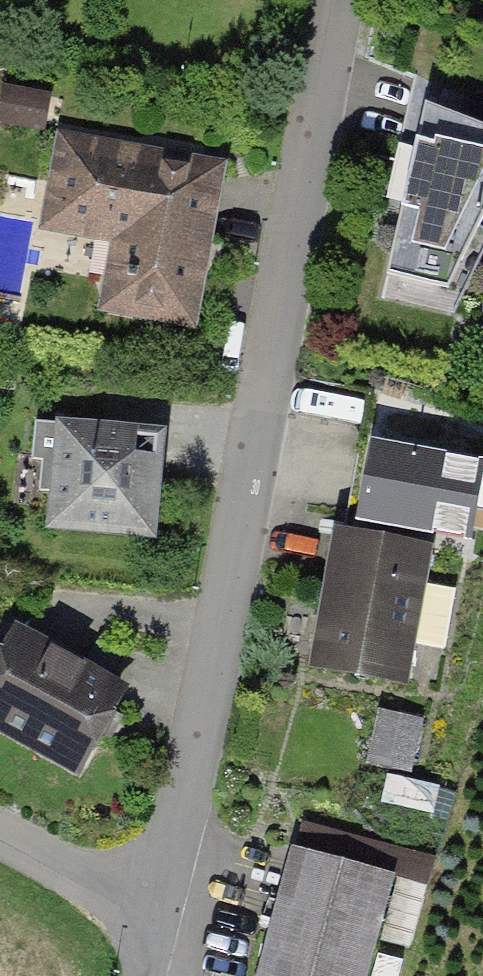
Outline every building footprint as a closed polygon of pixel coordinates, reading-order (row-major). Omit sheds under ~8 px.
[(52,117),(52,81),(8,80),(8,117),(52,117)] [(482,241),(482,131),(417,109),(378,289),(452,307),(482,241)] [(189,319),(217,169),(64,141),(50,221),(137,237),(130,274),(115,271),(108,304),(189,319)] [(162,535),(166,436),(60,432),(56,531),(162,535)] [(363,442),(347,530),(477,554),(482,523),(482,464),(363,442)] [(432,550),(340,531),(311,668),(403,688),(432,550)] [(0,659),(0,732),(79,777),(126,695),(15,632),(0,659)] [(383,700),(371,757),(418,768),(430,710),(383,700)] [(394,767),(389,794),(438,803),(444,777),(394,767)] [(288,845),(257,975),(378,975),(403,872),(288,845)]
